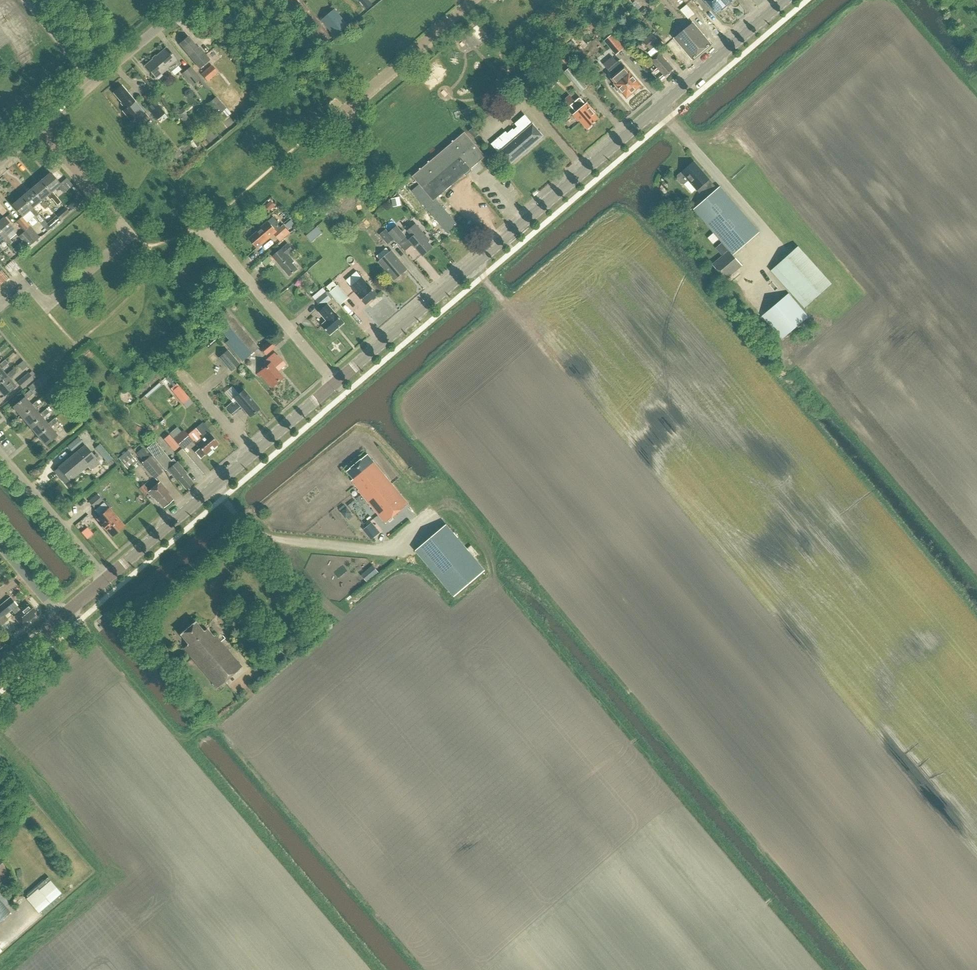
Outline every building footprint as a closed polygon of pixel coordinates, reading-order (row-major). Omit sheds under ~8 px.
[(367,10),(373,5),(369,0),(359,0),(367,10)] [(716,13),(721,8),(724,9),(727,6),(723,0),(703,0),(706,4),(707,2),(716,13)] [(688,20),(695,14),(688,6),(688,7),(687,5),(680,10),(688,20)] [(335,10),(322,21),(335,36),(348,26),(335,10)] [(693,23),(674,38),(693,60),(711,44),(693,23)] [(498,28),(493,32),(501,42),(505,38),(498,28)] [(643,41),(651,50),(654,47),(660,53),(666,48),(652,33),(643,41)] [(603,42),(615,55),(623,48),(611,35),(603,42)] [(182,47),(202,71),(213,62),(199,47),(198,48),(191,40),(182,47)] [(180,64),(177,60),(166,48),(156,57),(153,60),(153,59),(145,66),(156,79),(168,68),(171,72),(180,64)] [(562,51),(558,55),(566,64),(570,61),(562,51)] [(674,69),(660,53),(651,61),(665,76),(674,69)] [(625,68),(623,66),(624,65),(620,60),(608,71),(614,77),(612,79),(627,97),(640,86),(630,73),(629,73),(625,68)] [(211,65),(200,74),(207,81),(217,73),(211,65)] [(200,79),(190,67),(182,74),(191,85),(200,79)] [(564,72),(581,92),(586,88),(569,68),(564,72)] [(539,77),(552,88),(559,80),(547,69),(539,77)] [(123,111),(130,120),(136,115),(142,110),(135,102),(122,86),(113,93),(121,103),(121,104),(125,109),(123,111)] [(216,97),(208,104),(217,114),(225,108),(216,97)] [(587,104),(586,105),(580,98),(571,107),(576,113),(574,115),(579,121),(580,120),(587,129),(599,119),(594,113),(595,113),(587,104)] [(156,120),(164,114),(154,101),(146,108),(156,120)] [(180,110),(175,114),(182,122),(187,118),(180,110)] [(498,153),(499,153),(508,164),(542,135),(532,124),(524,115),(514,123),(517,127),(513,130),(512,129),(507,133),(505,131),(491,144),(499,152),(498,153)] [(89,126),(99,138),(109,130),(96,116),(87,124),(89,126)] [(99,138),(89,126),(80,134),(92,148),(101,140),(99,138)] [(468,131),(473,137),(476,134),(471,128),(468,131)] [(465,132),(442,152),(462,176),(466,174),(467,175),(471,172),(470,170),(486,157),(465,132)] [(113,173),(127,161),(120,152),(105,164),(113,173)] [(419,185),(412,191),(447,233),(458,224),(436,199),(462,176),(442,152),(413,177),(419,185)] [(135,170),(127,161),(113,173),(121,182),(135,170)] [(712,265),(726,280),(742,266),(733,255),(759,232),(720,187),(717,189),(709,180),(694,162),(679,175),(678,176),(678,179),(682,183),(684,184),(689,180),(705,199),(694,209),(714,233),(708,238),(723,256),(712,265)] [(50,173),(40,181),(51,193),(52,192),(58,187),(63,193),(67,190),(61,183),(60,184),(50,173)] [(143,179),(129,191),(137,200),(151,188),(143,179)] [(40,181),(31,189),(41,201),(42,200),(48,195),(54,201),(57,198),(52,192),(51,193),(40,181)] [(32,209),(33,208),(39,203),(44,209),(48,206),(42,200),(41,201),(31,189),(22,197),(32,209)] [(29,211),(35,217),(39,214),(33,208),(32,209),(22,197),(12,205),(22,217),(29,211)] [(75,198),(64,207),(69,212),(79,203),(75,198)] [(271,201),(265,207),(269,211),(275,206),(271,201)] [(64,208),(56,216),(59,220),(68,213),(65,209),(64,208)] [(39,214),(35,217),(40,224),(44,221),(39,214)] [(56,216),(47,224),(51,229),(60,221),(59,220),(56,216)] [(0,220),(0,233),(10,244),(12,242),(6,235),(14,229),(4,217),(0,220)] [(22,217),(16,221),(34,242),(39,238),(22,217)] [(332,229),(343,231),(344,222),(334,220),(332,229)] [(258,231),(249,238),(257,248),(270,237),(266,232),(270,229),(265,223),(257,230),(258,231)] [(430,241),(421,229),(415,223),(407,230),(412,236),(409,239),(423,256),(433,247),(428,242),(430,241)] [(279,240),(289,231),(283,224),(273,233),(279,240)] [(390,233),(399,243),(406,236),(398,226),(390,233)] [(317,227),(306,236),(311,243),(322,233),(317,227)] [(380,234),(388,244),(394,239),(386,230),(380,234)] [(33,242),(24,232),(17,237),(23,244),(21,246),(24,250),(33,242)] [(3,238),(8,245),(10,244),(0,233),(0,241),(3,238)] [(273,256),(290,275),(297,269),(292,263),(294,261),(288,254),(293,250),(288,243),(283,247),(283,248),(273,256)] [(794,250),(792,252),(776,266),(809,304),(831,284),(813,263),(798,246),(794,250)] [(392,251),(379,262),(394,280),(407,269),(392,251)] [(13,259),(9,263),(16,271),(20,268),(13,259)] [(16,271),(9,263),(5,266),(12,275),(16,271)] [(172,279),(185,294),(194,285),(182,271),(172,279)] [(357,294),(365,304),(377,294),(369,284),(369,285),(362,276),(351,286),(358,294),(357,294)] [(348,298),(337,284),(329,291),(340,304),(348,298)] [(315,300),(321,308),(331,300),(325,293),(315,300)] [(762,316),(782,339),(808,317),(789,294),(762,316)] [(322,325),(330,334),(344,323),(336,313),(335,313),(328,304),(319,312),(327,320),(322,325)] [(212,322),(228,340),(225,343),(241,362),(258,348),(226,310),(212,322)] [(265,355),(274,347),(269,341),(260,348),(265,355)] [(240,364),(228,349),(218,357),(231,372),(240,364)] [(263,363),(267,368),(258,375),(259,377),(261,375),(270,387),(273,385),(282,377),(277,371),(285,365),(274,352),(267,359),(263,363)] [(3,396),(15,386),(9,379),(15,373),(12,369),(6,375),(7,376),(0,382),(0,393),(3,396)] [(183,381),(188,377),(180,369),(175,373),(183,381)] [(22,388),(33,379),(28,372),(16,381),(22,388)] [(39,378),(43,383),(50,376),(46,372),(39,378)] [(181,404),(188,397),(176,385),(169,391),(181,404)] [(12,407),(20,417),(39,401),(38,400),(31,405),(26,399),(33,394),(30,390),(23,396),(24,397),(12,407)] [(226,408),(232,415),(241,407),(249,417),(259,409),(248,395),(243,390),(233,398),(235,400),(226,408)] [(20,417),(28,426),(47,410),(46,409),(39,415),(34,409),(41,403),(39,401),(20,417)] [(28,426),(36,436),(55,420),(54,419),(47,424),(42,418),(49,413),(47,410),(28,426)] [(36,436),(45,445),(57,435),(50,428),(57,422),(55,420),(36,436)] [(195,452),(200,458),(205,454),(205,455),(218,444),(209,433),(211,432),(203,422),(196,427),(203,437),(196,443),(200,448),(195,452)] [(170,435),(173,438),(172,439),(181,450),(192,441),(182,430),(177,435),(174,431),(170,435)] [(78,436),(67,446),(73,452),(84,443),(78,436)] [(150,455),(156,462),(164,471),(165,469),(170,475),(171,474),(177,481),(178,480),(185,489),(192,483),(185,474),(186,473),(177,462),(172,466),(171,464),(152,442),(143,449),(149,456),(150,455)] [(66,476),(69,480),(87,465),(90,469),(99,462),(85,445),(58,467),(62,471),(60,472),(65,477),(66,476)] [(95,451),(103,459),(108,455),(100,446),(95,451)] [(135,460),(127,450),(117,458),(125,468),(135,460)] [(358,490),(385,523),(408,504),(368,454),(348,471),(356,481),(354,483),(360,489),(358,490)] [(153,480),(162,473),(148,457),(139,464),(153,480)] [(157,502),(158,502),(163,508),(172,500),(167,494),(168,492),(159,482),(148,491),(157,502)] [(136,488),(142,495),(147,491),(141,484),(136,488)] [(97,494),(89,501),(94,507),(103,500),(97,494)] [(97,518),(111,536),(124,525),(110,508),(109,509),(104,502),(94,510),(100,516),(97,518)] [(372,523),(367,527),(375,537),(380,532),(372,523)] [(416,550),(454,596),(485,570),(446,524),(416,550)] [(79,531),(85,538),(91,534),(85,527),(79,531)] [(372,565),(361,574),(367,582),(379,572),(372,565)] [(29,604),(27,606),(25,603),(19,609),(16,606),(17,605),(10,597),(0,605),(0,619),(11,610),(14,613),(11,615),(22,627),(35,616),(33,613),(35,612),(29,604)] [(182,645),(180,647),(212,687),(238,667),(205,626),(199,631),(191,622),(174,635),(182,645)] [(23,898),(34,911),(58,892),(46,878),(23,898)] [(10,913),(0,901),(0,921),(10,913)] [(18,933),(37,916),(32,911),(14,929),(18,933)]
